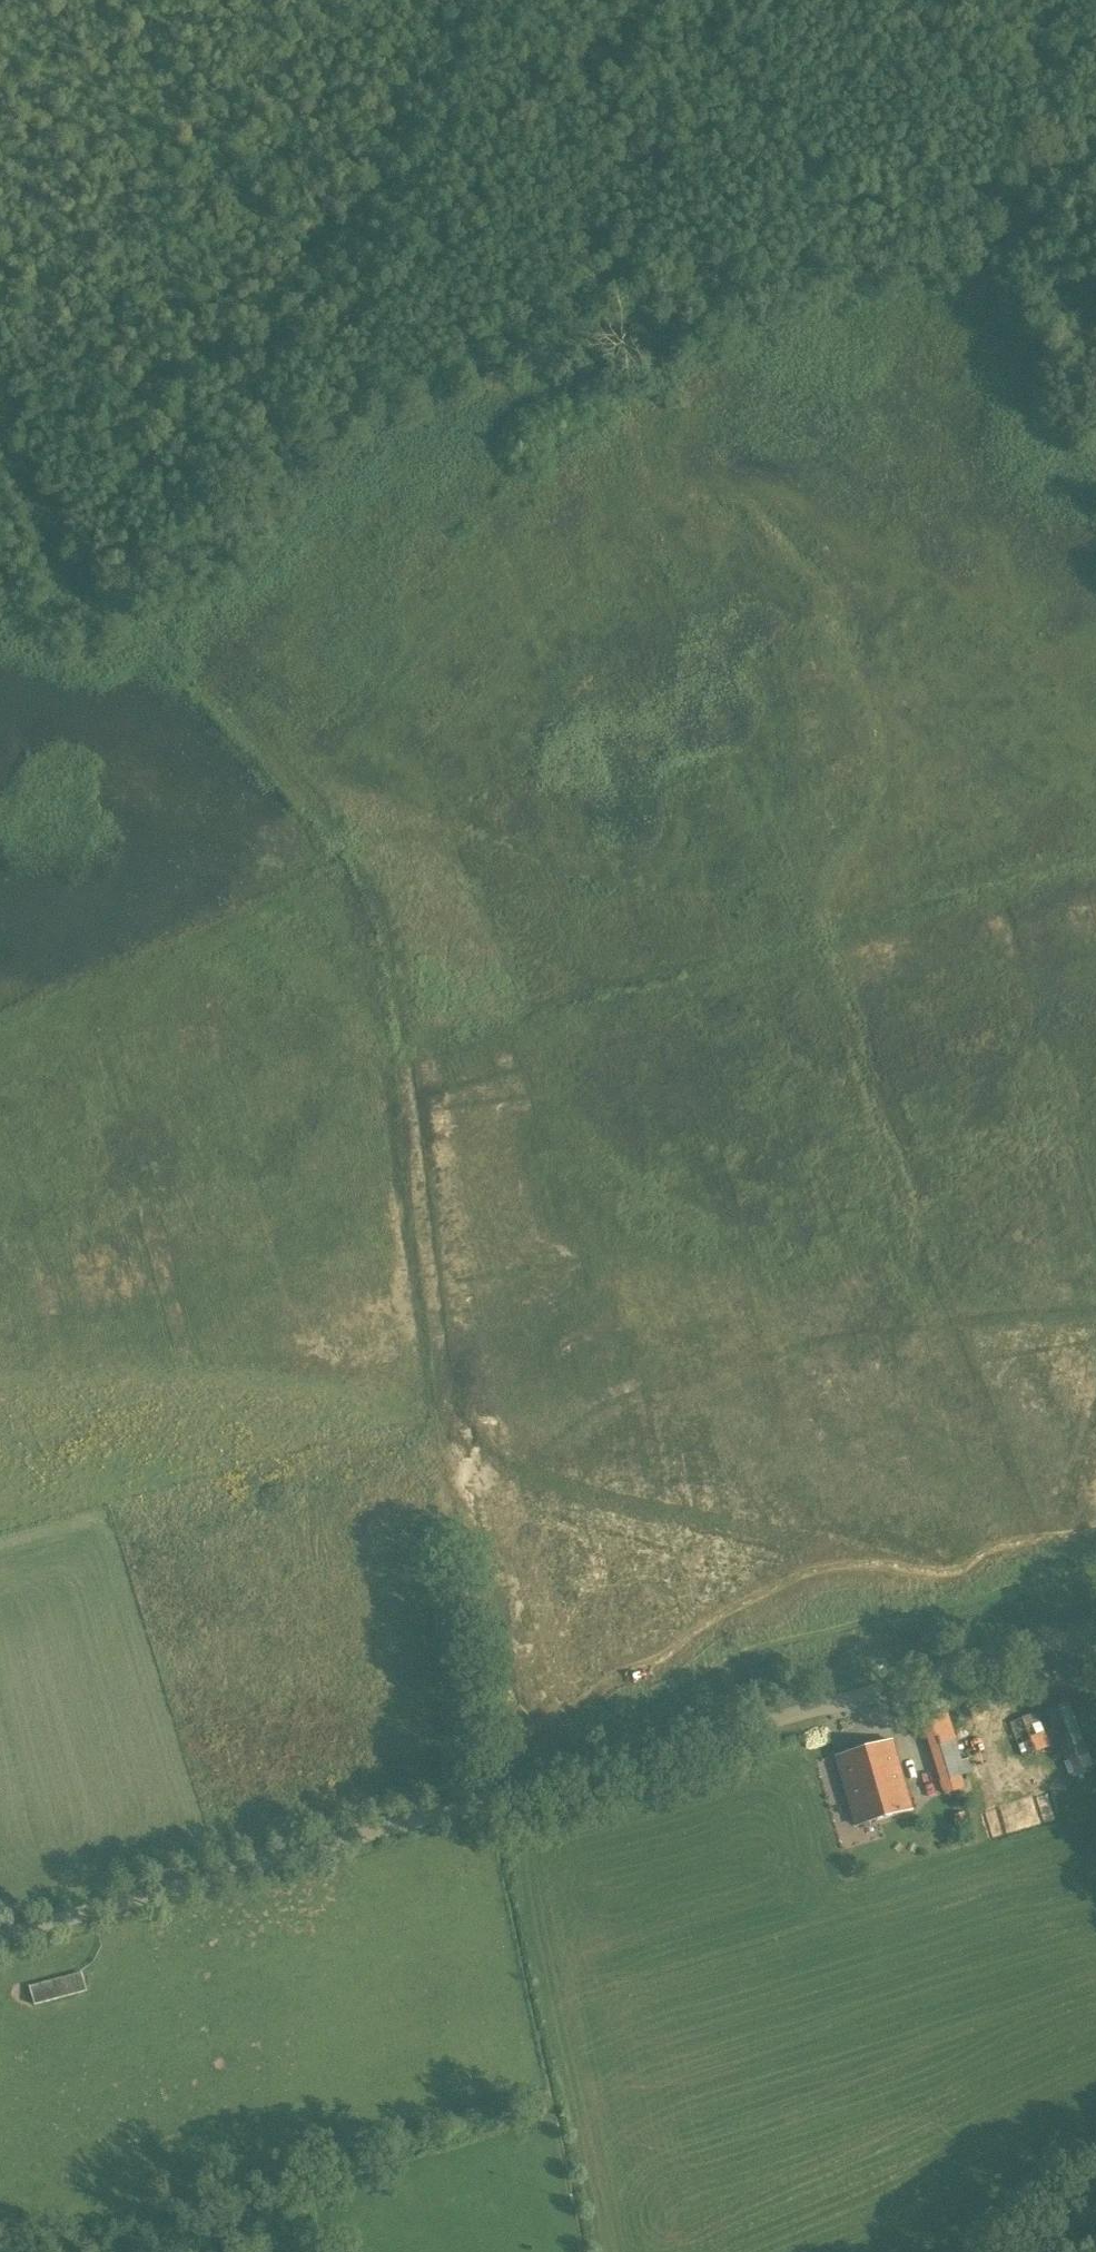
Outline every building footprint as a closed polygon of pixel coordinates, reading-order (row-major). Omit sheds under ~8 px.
[(1068,1700),(1043,1709),(1068,1776),(1093,1766),(1068,1700)] [(973,1773),(962,1737),(956,1739),(948,1711),(920,1719),(942,1795),(964,1788),(961,1776),(973,1773)] [(1050,1747),(1037,1711),(1008,1722),(1022,1758),(1050,1747)] [(891,1741),(836,1758),(855,1824),(910,1808),(891,1741)] [(29,1986),(34,2005),(87,1991),(82,1971),(29,1986)]
